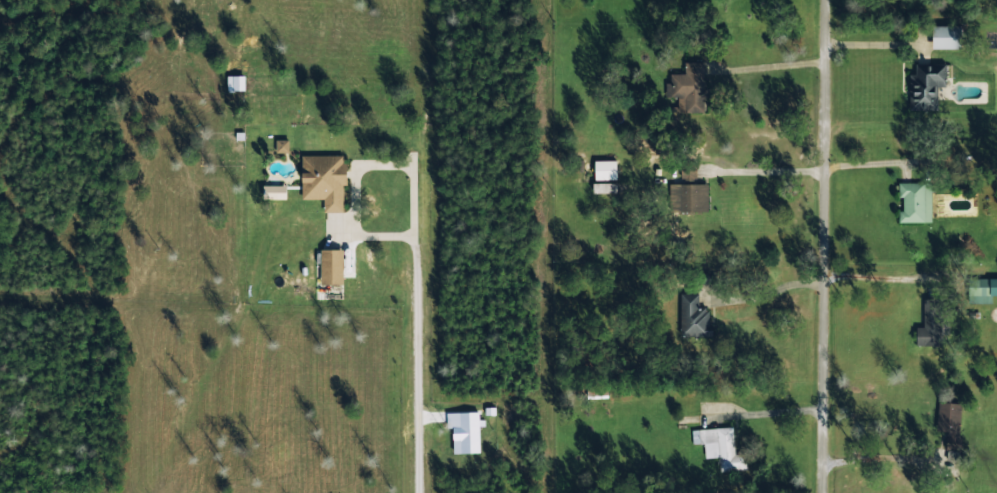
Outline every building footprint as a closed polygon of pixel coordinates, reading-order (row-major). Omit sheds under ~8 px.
[(961,25),(933,25),(933,47),(961,48),(961,25)] [(909,109),(936,109),(936,86),(945,86),(946,63),(915,62),(914,73),(909,73),(909,109)] [(703,63),(684,63),(684,73),(667,73),(667,92),(676,92),(676,112),(703,112),(703,97),(706,97),(706,88),(703,88),(703,63)] [(244,74),(226,75),(227,90),(244,89),(244,74)] [(289,139),(276,139),(275,152),(289,152),(289,139)] [(343,211),(343,184),(346,184),(346,154),(301,154),(301,198),(323,198),(323,211),(343,211)] [(616,160),(594,159),(593,179),(616,179),(616,160)] [(707,210),(707,183),(695,183),(695,167),(682,167),(682,211),(707,210)] [(900,222),(931,221),(931,181),(899,182),(900,222)] [(617,182),(592,182),(592,192),(617,193),(617,182)] [(279,185),(262,184),(262,198),(278,198),(279,185)] [(343,284),(343,248),(320,249),(321,284),(343,284)] [(712,335),(712,324),(708,324),(708,308),(698,309),(698,293),(681,293),(682,336),(712,335)] [(923,326),(916,326),(916,345),(942,344),(941,298),(923,298),(923,326)] [(960,402),(937,402),(937,449),(955,449),(955,450),(962,451),(962,435),(959,435),(960,402)] [(479,452),(479,425),(484,425),(484,419),(478,419),(478,411),(459,412),(459,426),(454,426),(454,438),(459,438),(459,453),(479,452)] [(691,429),(692,443),(703,443),(704,458),(718,457),(719,471),(746,470),(745,454),(734,454),(732,427),(691,429)]
